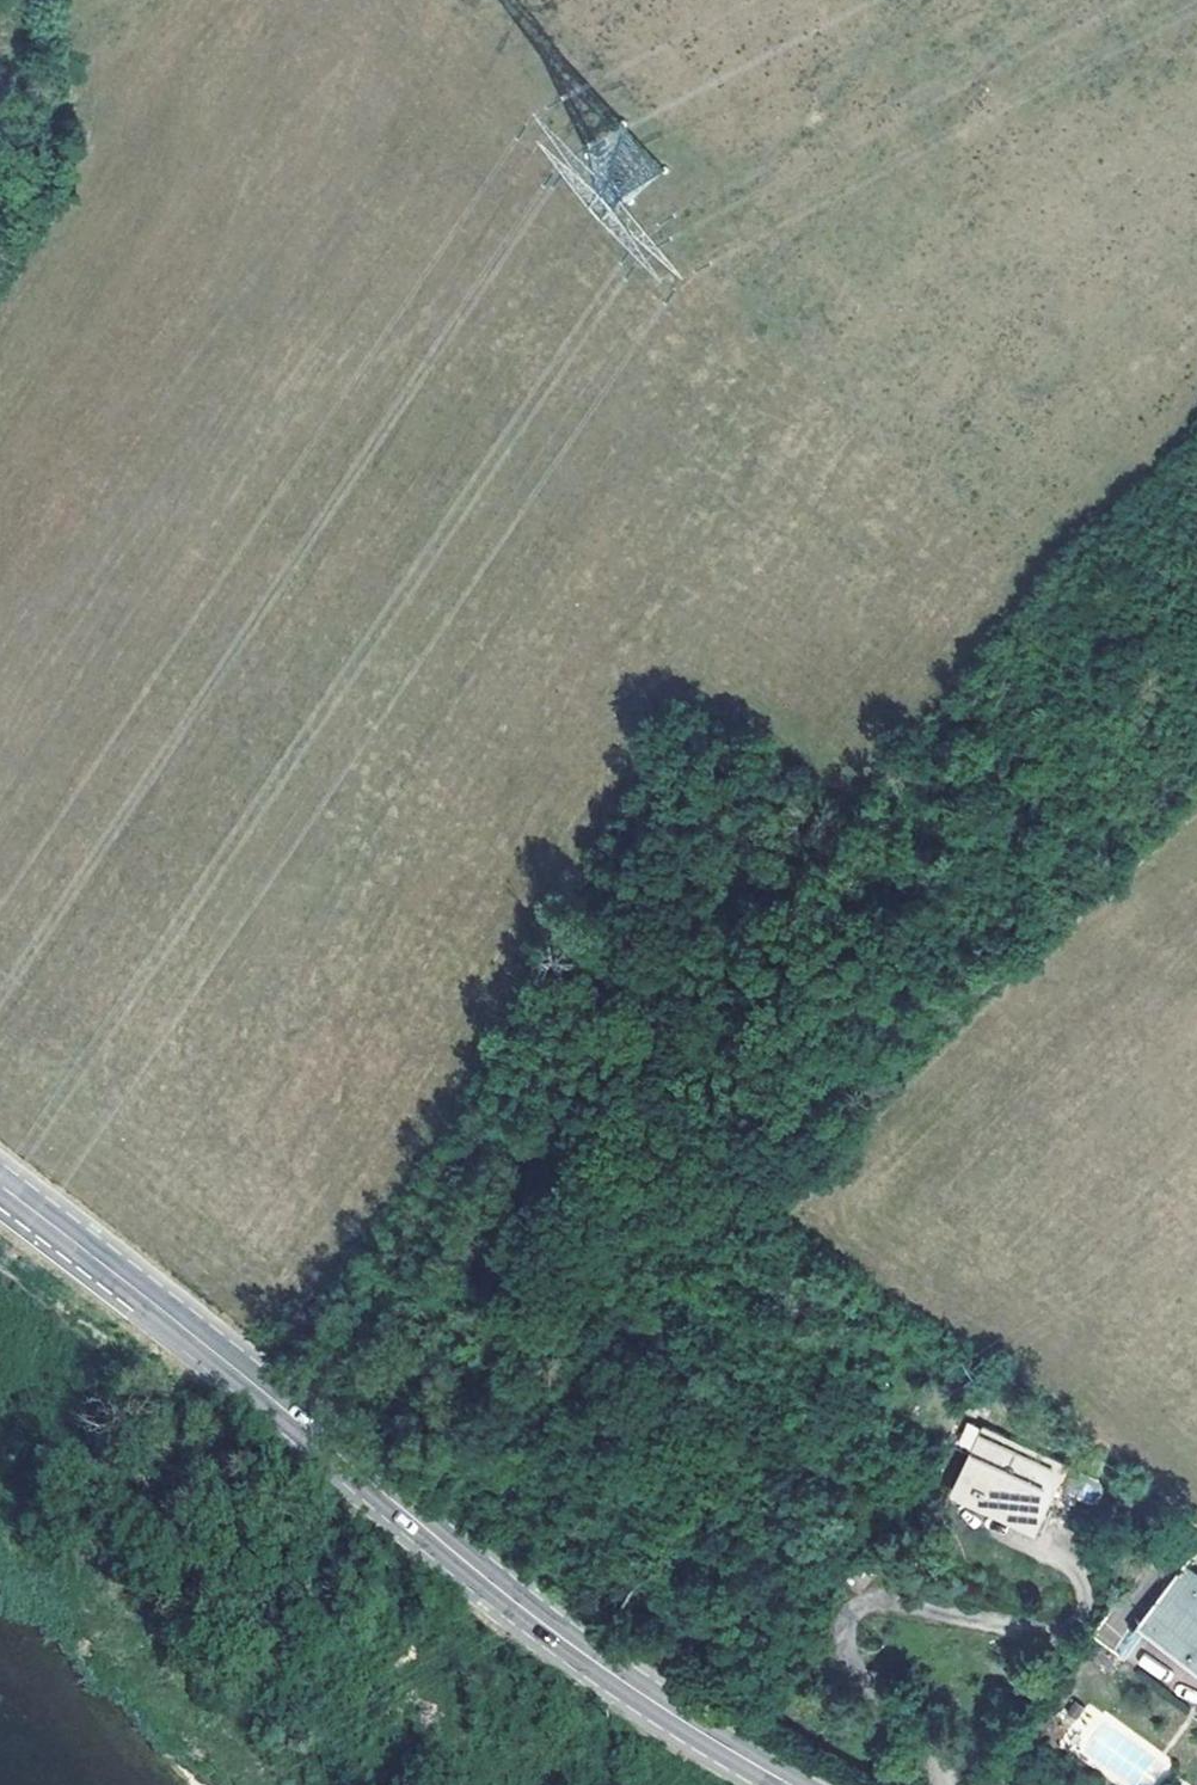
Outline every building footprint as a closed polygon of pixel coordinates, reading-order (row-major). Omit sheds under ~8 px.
[(1026,1485),(1050,1496),(1054,1498),(1069,1468),(983,1426),(970,1456),(974,1459),(960,1486),(1015,1513),(1026,1485)] [(1026,1485),(1015,1513),(1037,1524),(1050,1496),(1026,1485)] [(1193,1569),(1159,1543),(1091,1634),(1125,1660),(1143,1635),(1134,1628),(1141,1617),(1196,1660),(1196,1576),(1191,1571),(1193,1569)] [(1141,1617),(1134,1628),(1143,1635),(1196,1677),(1196,1660),(1141,1617)]
